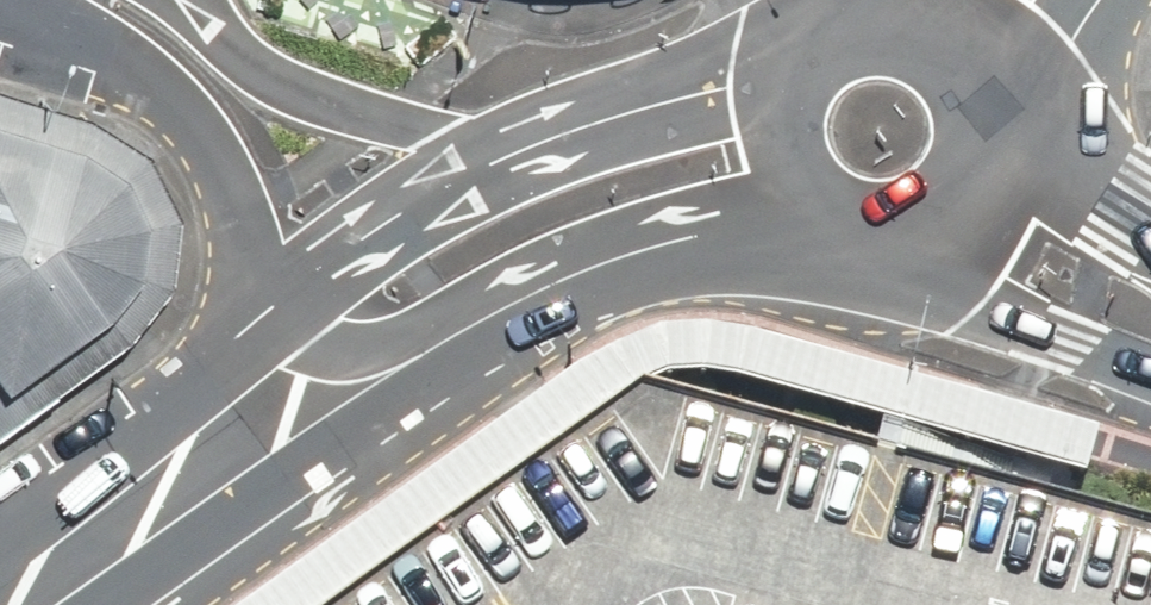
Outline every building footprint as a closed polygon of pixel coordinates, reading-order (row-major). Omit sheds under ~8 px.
[(0,96),(0,442),(130,349),(173,297),(182,224),(150,160),(90,122),(0,96)] [(639,374),(650,370),(661,367),(674,365),(699,365),(724,368),(748,374),(1081,466),(1085,449),(1094,422),(787,334),(748,325),(710,319),(672,319),(649,322),(612,337),(577,356),(226,604),(311,604),(639,374)] [(1074,492),(639,374),(311,604),(1150,604),(1150,513),(1074,492)]
